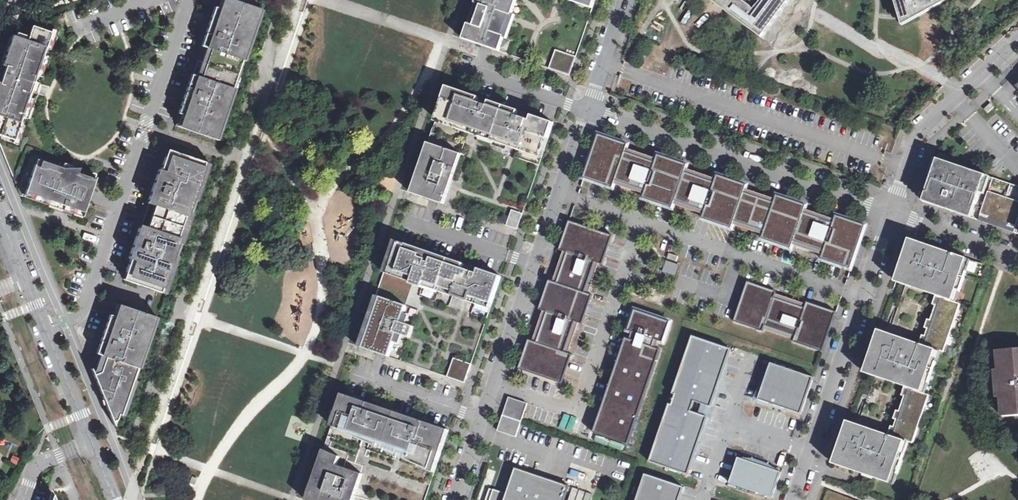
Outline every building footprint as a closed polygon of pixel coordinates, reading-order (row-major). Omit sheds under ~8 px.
[(231,0),(217,0),(211,20),(186,92),(175,126),(218,139),(261,10),(231,0)] [(524,2),(519,0),(477,0),(463,40),(507,54),(517,22),(524,2)] [(558,3),(591,14),(596,0),(550,0),(558,3)] [(725,7),(762,34),(787,0),(756,0),(752,6),(745,0),(716,0),(725,7)] [(904,22),(927,10),(944,0),(898,0),(904,22)] [(8,28),(0,54),(0,117),(2,118),(0,124),(0,140),(19,146),(55,30),(31,22),(28,34),(8,28)] [(575,62),(576,57),(556,50),(550,67),(570,74),(573,68),(573,65),(575,62)] [(448,87),(436,123),(541,159),(553,123),(448,87)] [(991,103),(984,109),(988,113),(995,107),(991,103)] [(628,145),(599,134),(584,178),(614,188),(615,184),(616,181),(646,191),(645,194),(643,199),(673,209),(674,204),(676,201),(705,211),(704,214),(703,219),(732,229),(734,224),(735,221),(765,231),(764,234),(762,239),(792,249),(793,245),(794,241),(824,251),(823,255),(821,259),(851,269),(866,226),(836,216),(835,220),(834,223),(804,213),(805,210),(807,205),(777,195),(775,200),(774,203),(745,193),(746,190),(747,185),(718,175),(716,180),(715,183),(685,172),(686,169),(688,165),(658,155),(657,160),(656,162),(626,152),(627,149),(628,145)] [(445,205),(461,155),(429,144),(412,194),(445,205)] [(641,154),(627,149),(626,152),(656,162),(657,160),(641,154)] [(208,163),(166,150),(156,179),(136,243),(124,279),(166,293),(208,163)] [(37,153),(22,197),(82,218),(97,174),(37,153)] [(991,177),(993,171),(938,153),(922,201),(945,209),(977,220),(991,177)] [(701,175),(686,169),(685,172),(715,183),(716,180),(701,175)] [(991,177),(977,220),(1017,233),(1017,186),(991,177)] [(646,191),(616,181),(615,184),(631,189),(645,194),(646,191)] [(760,195),(746,190),(745,193),(774,203),(775,200),(760,195)] [(705,211),(676,201),(674,204),(704,214),(705,211)] [(523,213),(512,210),(507,225),(517,229),(519,223),(520,222),(520,220),(523,213)] [(821,215),(805,210),(804,213),(834,223),(835,220),(821,215)] [(593,229),(570,221),(560,250),(567,253),(557,283),(549,280),(539,310),(547,312),(536,342),(529,340),(519,369),(563,384),(572,354),(565,352),(575,322),(583,325),(593,295),(588,294),(585,293),(596,263),(599,264),(603,265),(613,236),(593,229)] [(765,231),(735,221),(734,224),(764,234),(765,231)] [(395,240),(384,274),(425,288),(422,298),(487,320),(502,276),(395,240)] [(938,296),(957,303),(971,260),(910,240),(907,249),(904,258),(896,282),(938,296)] [(824,251),(794,241),(793,245),(823,255),(824,251)] [(680,266),(667,261),(663,272),(676,276),(680,266)] [(588,294),(599,264),(596,263),(585,293),(588,294)] [(750,280),(735,321),(823,351),(837,310),(750,280)] [(961,304),(957,303),(938,296),(921,345),(940,351),(945,353),(961,304)] [(402,361),(418,311),(376,297),(359,347),(402,361)] [(123,415),(156,318),(115,304),(103,337),(91,371),(114,425),(123,415)] [(597,431),(630,443),(664,346),(650,341),(652,335),(665,340),(672,319),(637,307),(631,325),(643,330),(639,342),(629,339),(597,431)] [(906,387),(926,394),(940,351),(921,345),(879,331),(876,339),(872,350),(865,373),(906,387)] [(669,404),(649,462),(689,476),(732,351),(692,337),(672,394),(675,395),(672,405),(669,404)] [(1002,416),(1017,414),(1017,346),(996,348),(1002,416)] [(471,363),(454,357),(448,376),(465,381),(467,376),(468,373),(469,370),(471,363)] [(771,363),(758,400),(802,415),(815,378),(771,363)] [(889,435),(909,442),(913,444),(930,395),(926,394),(906,387),(889,435)] [(342,393),(332,426),(372,445),(435,473),(449,431),(342,393)] [(515,438),(527,403),(507,396),(495,431),(515,438)] [(895,485),(909,442),(889,435),(853,423),(848,421),(845,431),(841,442),(834,464),(895,485)] [(365,471),(338,461),(341,453),(325,448),(307,499),(355,499),(365,471)] [(773,497),(780,469),(734,458),(727,486),(773,497)] [(516,465),(507,493),(490,488),(486,499),(565,499),(571,483),(516,465)] [(573,470),(571,475),(585,479),(587,475),(573,470)] [(645,474),(636,499),(680,499),(685,487),(645,474)]
